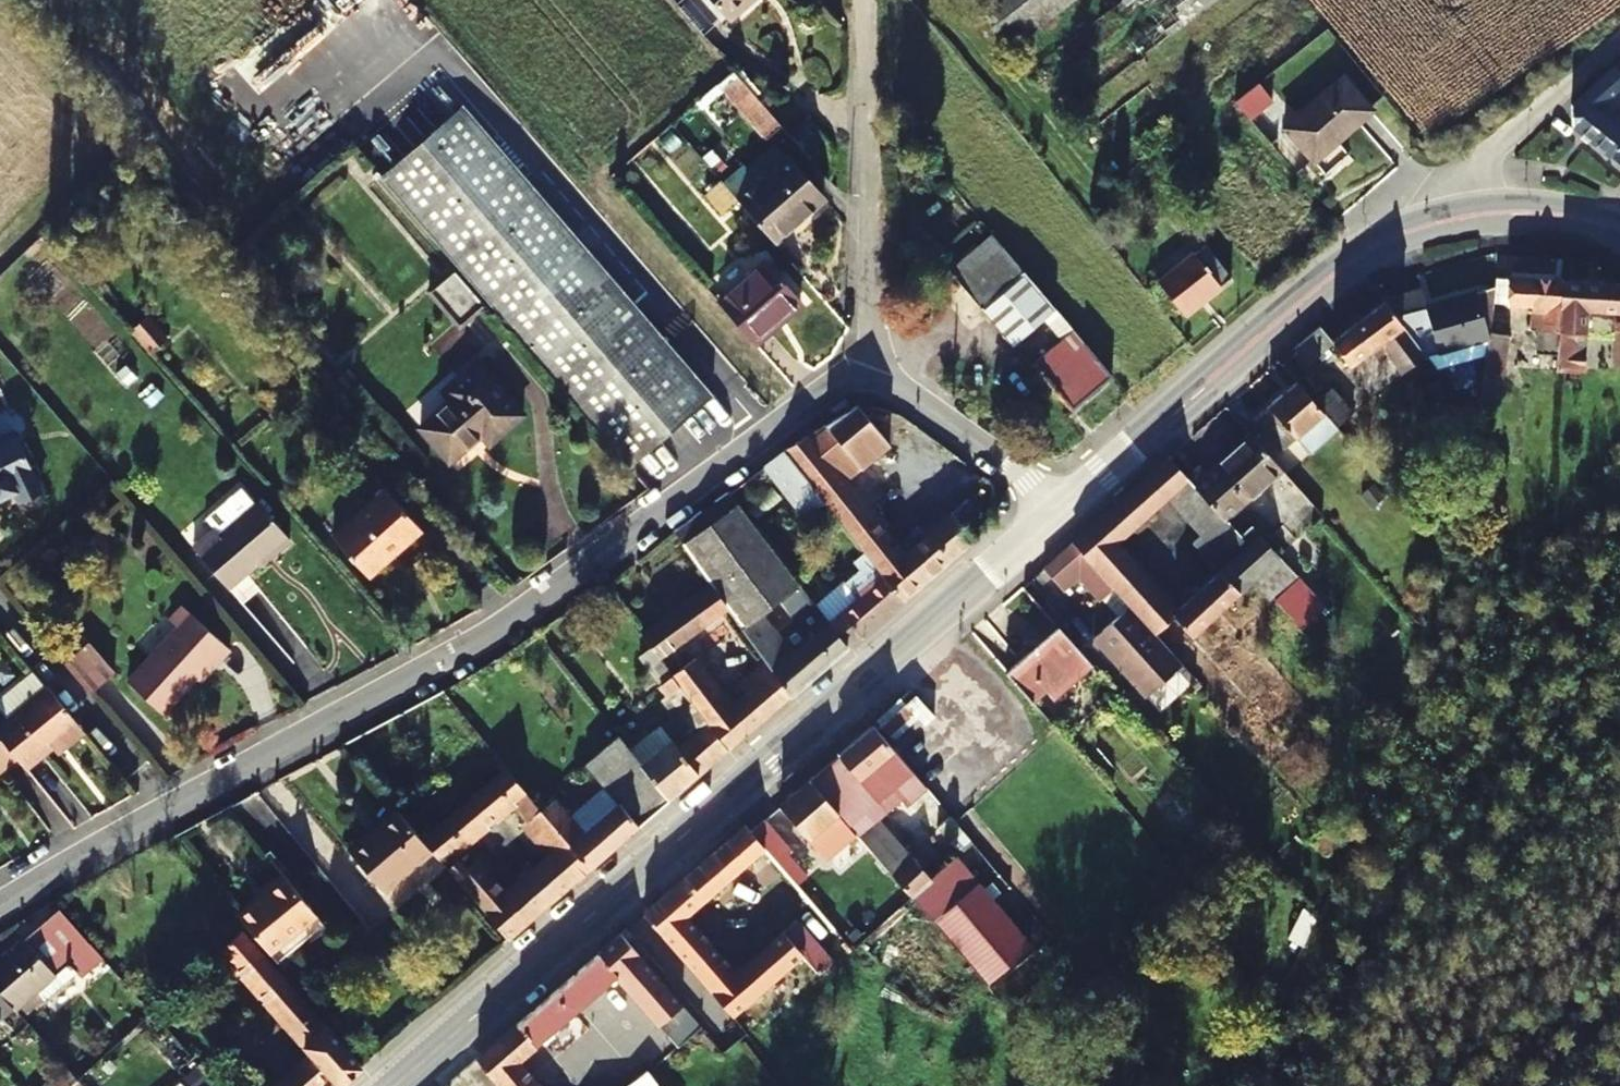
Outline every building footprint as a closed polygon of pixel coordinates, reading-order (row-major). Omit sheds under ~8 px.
[(753,0),(711,0),(729,21),(753,0)] [(1073,0),(984,0),(976,6),(1009,50),(1073,0)] [(1599,111),(1619,92),(1619,69),(1616,65),(1572,103),(1574,128),(1619,165),(1619,128),(1599,111)] [(782,126),(734,72),(720,84),(767,139),(782,126)] [(1343,78),(1285,131),(1314,164),(1338,143),(1335,140),(1370,108),(1343,78)] [(439,124),(456,109),(439,89),(422,104),(439,124)] [(1232,103),(1248,121),(1265,108),(1249,89),(1232,103)] [(1215,116),(1230,135),(1248,121),(1232,103),(1215,116)] [(456,109),(439,124),(379,177),(631,467),(713,395),(461,104),(456,109)] [(739,201),(776,243),(825,200),(789,158),(786,162),(773,146),(747,169),(745,166),(724,184),(739,201)] [(705,195),(723,215),(739,201),(724,184),(721,181),(705,195)] [(1011,342),(1041,318),(1052,308),(991,237),(950,271),(1011,342)] [(1232,279),(1205,245),(1158,283),(1184,317),(1232,279)] [(801,301),(765,261),(717,302),(756,347),(776,330),(772,326),(801,301)] [(459,328),(485,307),(454,271),(429,293),(459,328)] [(1509,304),(1512,278),(1496,277),(1495,288),(1493,303),(1509,304)] [(1539,333),(1537,356),(1558,357),(1562,281),(1512,278),(1509,304),(1532,306),(1531,331),(1539,333)] [(1562,281),(1558,357),(1558,371),(1584,373),(1588,310),(1619,312),(1619,284),(1562,281)] [(1432,367),(1488,350),(1491,333),(1493,303),(1495,288),(1429,306),(1424,289),(1383,301),(1386,304),(1425,357),(1431,364),(1432,367)] [(1425,357),(1386,304),(1333,344),(1334,345),(1349,367),(1369,352),(1372,355),(1381,350),(1401,375),(1425,357)] [(1041,318),(1063,341),(1075,332),(1052,308),(1041,318)] [(148,317),(132,332),(150,351),(166,337),(148,317)] [(1334,345),(1333,344),(1321,328),(1294,350),(1309,367),(1334,345)] [(1075,332),(1063,341),(1033,365),(1072,411),(1113,376),(1075,332)] [(1488,350),(1480,402),(1500,405),(1509,336),(1491,333),(1488,350)] [(524,416),(478,362),(459,378),(506,432),(524,416)] [(1422,372),(1444,402),(1453,394),(1432,367),(1431,364),(1422,372)] [(506,432),(459,378),(443,392),(452,402),(420,429),(450,464),(482,436),(490,446),(506,432)] [(1315,404),(1297,384),(1256,422),(1284,453),(1299,439),(1313,454),(1339,430),(1337,429),(1315,404)] [(1315,404),(1337,429),(1355,413),(1332,388),(1315,404)] [(844,481),(888,445),(855,406),(786,449),(784,453),(824,503),(872,563),(902,602),(991,526),(969,499),(905,554),(844,481)] [(22,505),(43,493),(16,434),(0,442),(0,501),(17,494),(22,505)] [(1208,473),(1202,467),(1188,480),(1226,521),(1282,471),(1250,435),(1208,473)] [(804,519),(824,503),(784,453),(764,467),(804,519)] [(1117,543),(1167,499),(1188,480),(1169,458),(1073,543),(1114,589),(1130,607),(1156,636),(1175,619),(1193,639),(1254,584),(1271,602),(1299,577),(1252,526),(1240,537),(1244,541),(1250,549),(1179,612),(1117,543)] [(1188,480),(1167,499),(1200,537),(1192,544),(1214,568),(1244,541),(1240,537),(1226,521),(1188,480)] [(193,551),(228,592),(269,555),(272,558),(291,541),(258,504),(255,507),(241,490),(206,522),(214,532),(193,551)] [(416,528),(385,493),(335,539),(369,577),(388,561),(384,556),(416,528)] [(743,631),(776,606),(801,586),(730,494),(674,536),(709,585),(726,609),(743,631)] [(1100,602),(1114,589),(1073,543),(1044,570),(1064,592),(1079,579),(1100,602)] [(845,585),(859,602),(831,625),(849,648),(877,625),(902,602),(872,563),(845,585)] [(1278,602),(1302,630),(1326,609),(1302,581),(1278,602)] [(652,650),(659,659),(726,609),(709,585),(642,636),(652,650)] [(774,673),(814,640),(776,606),(743,631),(765,662),(774,673)] [(1156,636),(1130,607),(1093,640),(1146,699),(1183,666),(1156,636)] [(210,661),(215,664),(228,649),(182,609),(169,623),(176,630),(127,687),(161,717),(194,680),(210,661)] [(831,625),(814,640),(774,673),(790,697),(849,648),(831,625)] [(1047,691),(1055,701),(1093,668),(1058,628),(1006,674),(1033,704),(1047,691)] [(652,650),(641,659),(662,686),(672,676),(659,659),(652,650)] [(108,681),(82,655),(67,668),(92,698),(108,681)] [(672,676),(728,751),(790,697),(774,673),(765,662),(738,685),(746,697),(732,709),(693,660),(672,676)] [(215,664),(210,661),(194,680),(198,683),(215,664)] [(33,671),(3,696),(17,713),(8,719),(0,725),(0,737),(16,758),(26,769),(81,725),(33,671)] [(728,751),(672,676),(662,686),(670,697),(665,701),(694,740),(679,752),(698,776),(728,751)] [(3,696),(0,698),(0,711),(8,719),(17,713),(3,696)] [(660,727),(630,751),(669,801),(698,776),(679,752),(660,727)] [(858,838),(880,818),(902,800),(907,806),(927,789),(875,727),(860,740),(810,782),(850,829),(858,838)] [(557,799),(542,811),(591,869),(669,801),(630,751),(618,736),(585,765),(618,804),(585,832),(557,799)] [(16,758),(0,737),(0,771),(16,758)] [(542,811),(507,769),(423,842),(447,870),(509,941),(591,869),(542,811)] [(810,839),(822,853),(837,839),(850,829),(810,782),(781,808),(808,841),(810,839)] [(355,857),(401,910),(447,870),(423,842),(397,811),(383,826),(387,829),(355,857)] [(878,861),(884,868),(907,849),(880,818),(858,838),(878,861)] [(765,849),(784,870),(797,861),(763,822),(752,833),(765,849)] [(644,914),(734,1018),(805,957),(785,933),(737,973),(688,917),(765,849),(752,833),(745,826),(644,914)] [(858,838),(850,829),(837,839),(865,871),(878,861),(858,838)] [(932,879),(907,849),(884,868),(986,987),(1032,948),(956,858),(932,879)] [(269,953),(315,915),(282,875),(265,889),(268,892),(239,916),(269,953)] [(60,911),(0,962),(0,993),(13,1008),(15,1011),(70,963),(83,978),(104,960),(60,911)] [(498,1085),(539,1085),(519,1061),(616,976),(683,1052),(705,1034),(710,1039),(734,1018),(644,914),(477,1060),(498,1085)] [(279,964),(324,926),(315,915),(269,953),(279,964)] [(364,1066),(243,932),(220,953),(310,1055),(275,1085),(319,1085),(329,1077),(337,1085),(341,1085),(364,1066)] [(13,1008),(0,993),(0,1020),(13,1008)] [(646,1073),(629,1085),(656,1085),(646,1073)]
